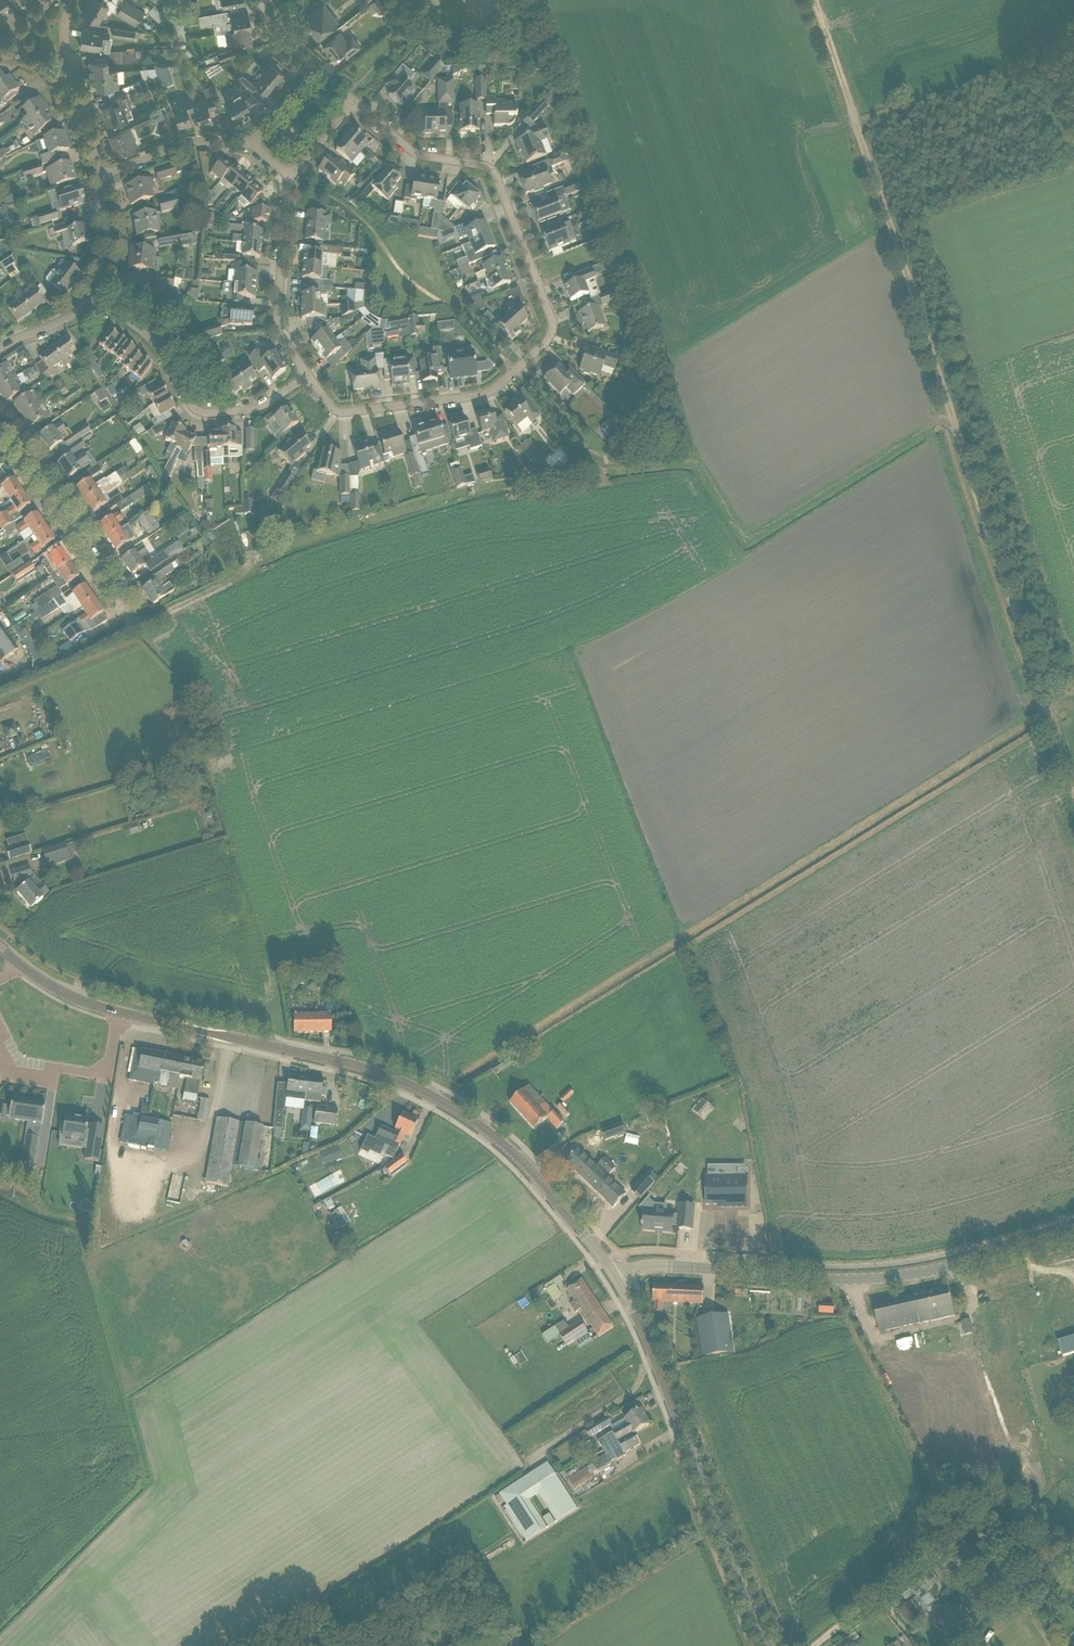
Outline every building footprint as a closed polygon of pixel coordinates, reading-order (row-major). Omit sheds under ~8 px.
[(13,9),(6,0),(0,0),(0,18),(13,9)] [(91,19),(97,23),(108,6),(98,0),(90,0),(82,13),(91,19)] [(120,6),(139,17),(143,11),(125,0),(124,0),(120,6)] [(380,0),(372,0),(365,6),(371,13),(375,10),(378,13),(380,12),(383,16),(388,11),(380,0)] [(194,1),(186,2),(188,16),(196,15),(194,1)] [(323,3),(298,23),(307,34),(310,31),(316,39),(338,22),(323,3)] [(139,17),(120,6),(117,13),(135,24),(139,17)] [(224,11),(198,15),(200,25),(221,22),(223,32),(224,32),(249,27),(249,28),(251,27),(248,14),(243,15),(238,16),(225,18),(224,11)] [(180,22),(172,23),(175,36),(182,35),(180,22)] [(113,35),(134,38),(135,30),(114,27),(113,35)] [(249,27),(224,32),(226,44),(231,43),(231,44),(240,42),(251,40),(249,28),(249,27)] [(80,47),(99,50),(101,40),(107,41),(108,32),(83,28),(80,47)] [(322,45),(332,58),(341,51),(346,57),(359,47),(350,36),(342,42),(336,34),(322,45)] [(220,60),(220,61),(244,51),(241,44),(217,54),(220,60)] [(271,54),(278,60),(283,55),(276,48),(271,54)] [(93,62),(89,62),(89,77),(96,77),(108,76),(107,71),(107,61),(105,61),(105,58),(104,58),(93,58),(93,62)] [(438,73),(443,67),(436,60),(422,77),(429,83),(438,73)] [(272,62),(265,70),(267,72),(264,75),(273,83),(277,87),(287,75),(282,71),(285,68),(276,61),(273,64),(272,62)] [(212,64),(215,72),(224,67),(218,62),(212,64)] [(172,81),(167,65),(153,65),(160,85),(172,81)] [(265,70),(261,65),(249,78),(242,71),(236,77),(252,91),(257,85),(265,92),(273,83),(264,75),(267,72),(265,70)] [(407,84),(414,76),(402,66),(385,86),(392,92),(388,97),(400,107),(414,91),(407,84)] [(108,76),(96,77),(97,88),(107,88),(117,87),(117,76),(116,70),(107,71),(108,76)] [(144,78),(146,85),(155,82),(152,75),(144,78)] [(0,84),(0,95),(6,103),(16,96),(14,93),(19,89),(9,77),(4,81),(0,84)] [(476,101),(486,101),(486,98),(485,79),(476,80),(476,101)] [(224,101),(236,120),(251,111),(250,109),(253,106),(258,100),(250,93),(244,88),(224,101)] [(432,113),(422,114),(422,118),(422,123),(422,134),(434,134),(434,132),(445,132),(445,128),(445,121),(445,115),(445,113),(445,105),(453,105),(452,88),(437,88),(438,106),(439,106),(439,113),(432,113)] [(111,104),(101,108),(107,125),(128,118),(124,109),(131,107),(125,91),(109,97),(111,104)] [(541,102),(547,108),(555,99),(549,93),(541,102)] [(193,104),(194,109),(199,125),(207,123),(207,124),(213,122),(209,110),(217,107),(212,94),(204,96),(205,100),(193,104)] [(194,109),(193,104),(190,96),(183,98),(184,102),(172,106),(179,127),(186,125),(186,126),(192,124),(188,111),(194,109)] [(486,101),(486,104),(486,115),(494,115),(494,127),(507,126),(507,125),(509,125),(510,125),(512,124),(513,123),(514,122),(514,121),(515,120),(515,119),(515,118),(517,117),(517,105),(504,105),(504,102),(495,102),(495,98),(486,98),(486,101)] [(22,122),(26,127),(43,115),(48,111),(39,99),(34,103),(31,100),(22,107),(29,117),(22,122)] [(526,118),(532,124),(547,108),(541,102),(526,118)] [(459,107),(460,133),(479,132),(479,106),(459,107)] [(130,119),(134,127),(151,120),(147,112),(130,119)] [(43,115),(26,127),(34,137),(50,124),(43,115)] [(109,136),(116,154),(136,146),(129,127),(109,136)] [(516,142),(515,142),(516,145),(519,152),(521,151),(526,164),(536,160),(545,156),(545,155),(551,153),(546,140),(549,139),(544,127),(534,131),(524,135),(525,138),(516,142)] [(364,149),(368,144),(353,131),(345,141),(360,154),(370,163),(375,158),(364,149)] [(55,155),(69,150),(63,134),(44,140),(48,151),(38,154),(42,166),(57,161),(55,155)] [(360,154),(345,141),(336,151),(351,164),(360,154)] [(560,156),(534,167),(536,173),(546,169),(546,170),(551,168),(551,169),(563,164),(560,156)] [(211,173),(220,181),(232,168),(222,159),(211,173)] [(345,186),(354,175),(337,160),(332,165),(328,161),(326,163),(325,162),(324,163),(322,164),(321,166),(321,167),(322,168),(318,172),(335,186),(339,181),(345,186)] [(373,166),(375,167),(378,169),(382,164),(378,161),(373,166)] [(46,172),(51,189),(76,180),(70,164),(46,172)] [(232,168),(220,181),(219,183),(228,192),(232,187),(244,174),(234,165),(232,168)] [(378,169),(375,167),(373,166),(369,171),(373,175),(378,169)] [(43,175),(40,167),(16,174),(18,182),(24,180),(25,181),(43,175)] [(175,176),(173,167),(155,172),(158,181),(175,176)] [(365,184),(363,186),(361,188),(349,203),(357,210),(374,190),(387,201),(398,188),(395,186),(401,179),(388,168),(376,182),(371,177),(365,184)] [(546,169),(536,173),(519,179),(525,195),(534,191),(534,193),(543,190),(543,188),(552,184),(546,170),(546,169)] [(589,178),(585,169),(579,171),(581,176),(577,177),(579,182),(589,178)] [(232,187),(242,195),(252,184),(254,182),(244,174),(232,187)] [(416,199),(423,200),(427,180),(414,178),(410,201),(416,202),(416,199)] [(589,178),(579,182),(562,188),(566,198),(586,190),(588,196),(595,194),(589,178)] [(152,180),(125,188),(130,206),(141,203),(148,200),(145,191),(151,190),(154,188),(152,180)] [(427,180),(423,200),(431,201),(429,209),(435,210),(440,182),(427,180)] [(251,206),(252,204),(259,196),(262,192),(252,184),(242,195),(237,202),(243,208),(249,204),(251,206)] [(457,211),(461,206),(472,192),(465,186),(462,190),(457,186),(449,196),(450,197),(446,202),(457,211)] [(56,195),(61,211),(84,204),(79,187),(56,195)] [(472,192),(461,206),(468,211),(474,216),(482,206),(476,201),(479,198),(472,192)] [(10,193),(0,196),(0,207),(13,203),(10,193)] [(259,196),(252,204),(254,206),(254,209),(253,209),(252,222),(269,224),(270,210),(264,210),(265,201),(259,196)] [(159,203),(161,213),(178,209),(176,199),(159,203)] [(532,209),(538,223),(546,220),(547,222),(556,219),(555,217),(561,214),(559,208),(553,210),(550,202),(532,209)] [(37,217),(40,225),(57,220),(54,211),(37,217)] [(847,213),(848,227),(858,227),(858,212),(847,213)] [(156,213),(133,218),(136,237),(160,233),(156,213)] [(314,241),(314,247),(322,247),(325,222),(330,223),(331,216),(327,216),(327,214),(308,213),(307,221),(308,221),(307,227),(306,227),(305,240),(314,241)] [(386,224),(399,226),(401,217),(387,214),(386,224)] [(433,214),(430,231),(438,232),(440,232),(444,233),(450,230),(445,226),(448,222),(440,216),(441,215),(433,214)] [(549,252),(576,242),(567,219),(546,227),(549,234),(542,236),(549,252)] [(399,226),(419,229),(420,223),(414,222),(400,220),(399,226)] [(75,229),(73,222),(52,229),(54,236),(61,234),(66,249),(72,248),(90,242),(85,226),(75,229)] [(227,223),(226,230),(241,232),(242,224),(227,223)] [(437,240),(436,240),(437,241),(437,243),(438,244),(458,236),(459,240),(466,237),(469,244),(490,236),(488,231),(489,230),(487,226),(486,225),(485,224),(480,226),(472,229),(470,224),(470,223),(462,226),(455,229),(454,229),(450,230),(444,233),(440,232),(438,232),(437,240)] [(232,243),(236,243),(260,245),(262,232),(244,230),(244,237),(233,236),(232,243)] [(195,242),(194,232),(158,238),(160,248),(176,245),(177,249),(195,246),(195,242)] [(466,258),(456,262),(458,269),(467,266),(469,265),(477,262),(484,259),(487,258),(484,259),(482,253),(490,250),(494,248),(494,246),(495,245),(493,241),(492,241),(490,236),(469,244),(472,252),(465,254),(466,258)] [(260,245),(236,243),(235,251),(242,252),(242,257),(259,259),(260,245)] [(303,266),(327,269),(328,255),(332,255),(332,248),(322,247),(314,247),(313,254),(304,253),(303,266)] [(131,249),(128,269),(146,271),(145,275),(158,277),(160,260),(154,259),(155,252),(152,252),(143,251),(143,252),(139,252),(139,250),(131,249)] [(223,262),(238,263),(239,255),(224,254),(223,262)] [(10,259),(1,265),(5,271),(14,265),(10,259)] [(484,271),(486,279),(486,280),(505,272),(507,272),(502,259),(486,265),(485,262),(477,265),(480,272),(484,271)] [(613,261),(601,265),(604,273),(616,269),(613,261)] [(52,271),(46,279),(47,282),(50,285),(50,286),(65,297),(80,276),(62,263),(56,271),(52,271)] [(232,264),(231,272),(228,271),(227,284),(234,284),(257,286),(257,281),(256,281),(257,274),(244,273),(245,265),(232,264)] [(565,287),(565,288),(566,291),(570,301),(580,298),(592,293),(588,282),(596,279),(595,277),(604,273),(601,265),(592,269),(585,271),(575,275),(577,282),(567,286),(565,287)] [(328,269),(327,269),(303,266),(302,279),(318,281),(318,288),(319,288),(326,289),(332,289),(333,282),(326,281),(327,269),(328,269)] [(458,269),(462,278),(471,274),(467,266),(458,269)] [(185,270),(184,279),(191,280),(193,271),(185,270)] [(486,280),(486,279),(479,282),(480,288),(486,290),(488,297),(495,294),(494,290),(510,284),(505,272),(486,280)] [(617,274),(598,281),(603,294),(618,288),(622,287),(619,279),(617,274)] [(155,286),(173,289),(174,279),(156,277),(155,286)] [(128,300),(140,304),(147,284),(135,280),(135,282),(125,279),(119,295),(128,298),(128,300)] [(192,282),(184,301),(197,302),(198,295),(198,288),(199,282),(192,282)] [(18,294),(31,313),(45,303),(35,290),(37,288),(33,283),(27,288),(31,292),(23,298),(20,293),(18,294)] [(228,304),(241,305),(242,298),(254,299),(255,292),(256,292),(257,286),(234,284),(232,297),(229,296),(228,304)] [(327,306),(327,296),(327,294),(332,294),(332,289),(326,289),(319,288),(318,288),(307,287),(303,287),(303,295),(300,295),(301,300),(298,300),(299,306),(301,306),(301,308),(327,306)] [(346,290),(346,299),(354,300),(355,291),(346,290)] [(598,298),(602,307),(620,300),(616,291),(598,298)] [(31,313),(18,294),(14,297),(17,302),(8,309),(17,322),(31,313)] [(505,315),(508,318),(518,329),(519,328),(528,320),(520,312),(524,308),(522,306),(524,304),(520,294),(511,298),(517,304),(505,315)] [(486,300),(484,296),(482,295),(472,299),(474,305),(486,300)] [(345,305),(341,305),(342,318),(346,316),(355,313),(364,310),(363,303),(354,304),(345,305)] [(483,303),(476,305),(478,312),(485,309),(483,303)] [(320,306),(301,308),(302,320),(312,319),(313,319),(315,327),(316,327),(326,323),(325,306),(320,306)] [(580,322),(582,321),(587,334),(604,328),(595,307),(577,314),(580,322)] [(254,313),(253,311),(253,310),(231,308),(230,317),(219,320),(222,329),(230,326),(238,326),(238,325),(252,326),(252,319),(254,318),(254,313)] [(488,324),(493,319),(487,313),(482,318),(488,324)] [(490,325),(504,340),(508,337),(512,340),(521,332),(519,328),(518,329),(508,318),(503,322),(499,317),(490,325)] [(407,318),(388,321),(389,330),(409,327),(407,318)] [(339,326),(335,320),(331,322),(336,328),(339,326)] [(377,320),(371,329),(379,330),(381,321),(377,320)] [(454,323),(439,323),(439,331),(454,331),(454,323)] [(200,331),(204,342),(206,341),(212,340),(222,336),(218,326),(200,331)] [(333,341),(330,336),(336,332),(332,326),(311,342),(318,352),(333,341)] [(417,337),(416,326),(409,327),(409,337),(417,337)] [(99,346),(107,352),(118,338),(110,331),(99,346)] [(333,341),(318,352),(325,362),(334,355),(339,362),(352,350),(341,335),(333,341)] [(76,352),(66,338),(51,349),(61,363),(64,367),(70,363),(66,359),(76,352)] [(107,352),(116,359),(127,344),(118,338),(107,352)] [(116,359),(124,365),(125,365),(134,353),(136,351),(127,344),(116,359)] [(437,381),(436,375),(443,374),(439,345),(432,346),(433,359),(419,360),(422,383),(437,381)] [(582,360),(579,370),(584,372),(583,373),(589,375),(589,374),(599,377),(602,367),(604,361),(616,365),(618,358),(595,350),(585,346),(581,355),(580,359),(582,360)] [(61,363),(51,349),(39,357),(48,371),(47,372),(50,377),(56,373),(53,368),(61,363)] [(223,354),(226,359),(233,354),(229,349),(223,354)] [(21,359),(26,355),(23,350),(17,354),(21,359)] [(264,369),(272,380),(285,371),(274,354),(266,359),(260,351),(248,359),(258,373),(264,369)] [(476,374),(473,355),(473,352),(447,355),(450,380),(461,378),(461,376),(476,374)] [(122,368),(131,374),(142,360),(134,353),(125,365),(124,365),(122,368)] [(215,359),(219,364),(226,359),(223,354),(215,359)] [(86,362),(92,371),(96,366),(90,357),(86,362)] [(388,362),(390,376),(391,387),(409,385),(408,378),(415,377),(413,359),(388,362)] [(142,360),(131,374),(140,381),(151,366),(142,360)] [(370,389),(370,392),(379,390),(378,380),(374,380),(371,360),(360,361),(362,372),(351,373),(353,392),(370,389)] [(487,372),(493,367),(493,368),(494,367),(487,360),(487,361),(484,364),(480,365),(481,372),(487,372)] [(16,378),(14,375),(10,378),(6,371),(10,369),(7,364),(0,368),(0,389),(16,378)] [(246,365),(235,372),(248,390),(252,387),(250,384),(256,380),(246,365)] [(92,371),(98,380),(103,376),(96,366),(92,371)] [(585,385),(568,367),(563,371),(558,366),(550,373),(548,373),(545,376),(545,378),(544,379),(545,381),(545,383),(547,385),(549,385),(559,396),(565,389),(572,397),(585,385)] [(34,368),(29,371),(33,377),(38,373),(34,368)] [(248,390),(235,372),(224,380),(234,395),(241,390),(243,394),(248,390)] [(637,373),(634,382),(644,385),(647,377),(637,373)] [(17,388),(21,385),(16,378),(0,389),(0,395),(5,402),(20,392),(17,388)] [(66,388),(60,380),(54,384),(59,392),(66,388)] [(116,394),(111,386),(106,389),(111,397),(116,394)] [(147,394),(153,406),(168,397),(162,386),(147,394)] [(147,394),(143,387),(138,390),(142,397),(147,394)] [(107,399),(100,390),(94,394),(100,404),(107,399)] [(42,405),(33,391),(14,404),(22,415),(37,405),(38,407),(42,405)] [(519,432),(539,416),(521,393),(508,403),(512,407),(504,413),(519,432)] [(168,397),(153,406),(160,417),(175,409),(168,397)] [(106,403),(99,407),(103,413),(109,409),(106,403)] [(50,417),(42,405),(38,407),(37,405),(22,415),(29,427),(37,422),(39,425),(50,417)] [(269,427),(275,423),(280,431),(273,436),(280,445),(291,435),(288,431),(298,424),(289,411),(287,413),(286,410),(275,418),(272,414),(264,420),(269,427)] [(485,411),(475,415),(481,434),(489,432),(493,443),(508,438),(504,426),(501,416),(493,419),(492,413),(486,414),(485,411)] [(613,416),(600,428),(607,435),(620,424),(613,416)] [(151,422),(154,428),(160,424),(157,418),(151,422)] [(463,439),(464,444),(467,443),(470,451),(481,447),(479,440),(476,430),(469,432),(465,419),(459,421),(459,420),(448,423),(454,442),(463,439)] [(160,424),(154,428),(151,430),(155,437),(168,430),(164,422),(160,424)] [(453,444),(447,426),(440,428),(438,422),(426,426),(433,450),(453,444)] [(67,448),(89,434),(90,433),(86,426),(72,435),(68,429),(65,431),(60,424),(52,429),(39,437),(49,452),(63,442),(67,448)] [(145,432),(140,425),(133,429),(138,436),(145,432)] [(163,459),(169,461),(171,457),(184,433),(185,431),(173,425),(165,441),(171,444),(163,459)] [(433,450),(426,426),(413,430),(420,452),(421,456),(422,455),(426,454),(425,452),(433,450)] [(221,431),(221,433),(222,456),(240,455),(239,447),(242,447),(242,434),(234,434),(234,430),(221,431)] [(246,441),(246,452),(254,452),(254,430),(246,430),(246,441)] [(392,435),(379,439),(384,456),(391,453),(393,458),(406,454),(404,449),(405,449),(399,431),(392,433),(392,435)] [(171,457),(169,461),(169,462),(162,476),(169,479),(183,452),(187,455),(195,439),(184,433),(171,457)] [(223,466),(222,456),(221,433),(208,434),(209,453),(209,459),(210,459),(210,467),(222,466),(223,466)] [(86,449),(83,443),(91,438),(89,434),(67,448),(73,457),(86,449)] [(290,467),(294,464),(305,454),(303,452),(310,447),(304,440),(305,437),(302,434),(299,434),(277,452),(290,467)] [(134,440),(128,444),(136,455),(142,451),(134,440)] [(540,464),(526,441),(520,445),(534,468),(540,464)] [(378,444),(370,446),(369,442),(353,447),(356,458),(360,470),(384,463),(381,454),(378,444)] [(193,448),(194,464),(203,464),(202,453),(202,447),(193,448)] [(331,452),(332,451),(332,450),(325,449),(325,451),(323,450),(320,464),(318,463),(316,473),(318,473),(318,474),(337,478),(339,467),(337,466),(340,454),(331,452)] [(421,456),(420,452),(413,454),(418,470),(426,468),(422,455),(421,456)] [(202,453),(203,464),(203,472),(210,471),(210,467),(210,459),(209,459),(209,453),(202,453)] [(418,470),(413,454),(413,453),(404,456),(411,477),(419,474),(418,470)] [(58,465),(67,479),(88,465),(83,456),(73,463),(70,457),(58,465)] [(1,469),(5,475),(9,473),(0,461),(0,469),(1,469)] [(87,472),(91,478),(102,471),(98,464),(87,472)] [(295,464),(288,472),(295,478),(303,470),(295,464)] [(157,478),(150,467),(146,469),(154,480),(157,478)] [(466,485),(460,467),(449,470),(456,489),(466,485)] [(74,491),(83,503),(126,473),(123,468),(94,488),(90,481),(74,491)] [(492,480),(489,470),(476,473),(479,483),(492,480)] [(126,473),(83,503),(91,515),(106,505),(101,498),(129,478),(126,473)] [(286,476),(270,499),(278,504),(294,481),(286,476)] [(349,496),(348,477),(339,478),(340,496),(340,504),(350,504),(350,503),(350,496),(349,496)] [(9,501),(21,492),(13,480),(4,486),(1,488),(0,486),(0,507),(9,501)] [(121,513),(150,493),(149,493),(154,489),(151,483),(124,501),(116,506),(117,507),(121,513)] [(13,507),(6,512),(10,518),(18,514),(18,513),(21,511),(30,505),(22,493),(21,492),(9,501),(13,507)] [(112,510),(117,507),(116,506),(124,501),(120,495),(107,503),(112,509),(112,510)] [(350,503),(350,504),(350,513),(360,513),(360,496),(350,496),(350,503)] [(253,501),(244,501),(245,515),(253,515),(253,501)] [(137,519),(149,536),(160,529),(149,511),(137,519)] [(0,516),(0,528),(1,530),(3,529),(12,523),(9,519),(5,513),(0,516)] [(98,527),(107,539),(119,531),(115,524),(122,520),(118,513),(98,527)] [(36,514),(16,528),(21,534),(28,530),(33,536),(45,528),(36,514)] [(207,521),(200,526),(206,534),(213,529),(207,521)] [(12,523),(3,529),(8,539),(18,532),(12,523)] [(45,528),(33,536),(37,542),(29,547),(35,555),(54,542),(45,528)] [(119,531),(107,539),(115,552),(135,539),(130,532),(123,537),(119,531)] [(175,546),(152,561),(143,547),(122,561),(131,575),(143,567),(145,566),(150,572),(178,552),(175,546)] [(45,570),(49,576),(56,572),(69,564),(60,551),(40,564),(45,570)] [(155,583),(157,581),(164,577),(180,566),(174,558),(149,574),(155,583)] [(7,568),(12,576),(25,567),(20,559),(7,568)] [(12,576),(17,584),(35,572),(29,564),(25,567),(12,576)] [(23,611),(27,618),(30,616),(53,601),(62,595),(59,591),(78,578),(69,564),(56,572),(49,576),(54,584),(56,587),(33,602),(35,605),(23,611)] [(157,581),(155,583),(142,592),(152,606),(174,592),(164,577),(157,581)] [(77,602),(81,608),(93,600),(84,587),(65,600),(70,606),(77,602)] [(82,617),(87,624),(90,630),(95,627),(97,627),(107,620),(93,600),(81,608),(85,615),(82,617)] [(58,609),(53,601),(30,616),(32,618),(34,621),(40,617),(42,620),(58,609)] [(87,624),(82,617),(61,631),(69,642),(69,643),(82,634),(79,629),(87,624)] [(0,628),(0,662),(17,650),(1,627),(0,628)] [(69,642),(58,649),(59,651),(62,655),(72,647),(69,643),(69,642)] [(6,732),(7,737),(16,735),(15,729),(6,732)] [(50,761),(45,750),(27,758),(32,769),(50,761)] [(141,833),(138,824),(126,827),(129,837),(141,833)] [(73,853),(86,850),(84,841),(71,844),(73,853)] [(28,844),(6,851),(8,861),(31,854),(28,844)] [(45,863),(56,860),(57,864),(73,859),(69,845),(42,853),(45,863)] [(14,882),(15,882),(22,889),(17,893),(31,909),(42,899),(48,893),(46,892),(46,890),(44,888),(42,887),(41,885),(35,891),(28,883),(24,879),(32,877),(29,867),(11,873),(14,882)] [(334,1003),(325,1003),(325,1011),(334,1011),(334,1003)] [(293,1015),(294,1033),(330,1033),(330,1015),(293,1015)] [(178,1090),(180,1078),(184,1059),(135,1049),(131,1068),(129,1080),(178,1090)] [(180,1078),(187,1080),(184,1094),(197,1096),(198,1090),(201,1074),(203,1063),(184,1059),(180,1078)] [(298,1100),(305,1101),(308,1078),(288,1076),(286,1092),(285,1099),(298,1100)] [(308,1078),(305,1101),(306,1101),(306,1100),(321,1102),(323,1080),(308,1078)] [(510,1104),(522,1116),(541,1099),(529,1086),(510,1104)] [(560,1099),(564,1103),(574,1094),(570,1090),(560,1099)] [(273,1129),(272,1137),(280,1138),(284,1111),(285,1099),(286,1092),(277,1091),(273,1127),(273,1129)] [(703,1097),(692,1109),(704,1120),(715,1108),(703,1097)] [(41,1124),(45,1104),(12,1099),(10,1109),(16,1110),(15,1120),(41,1124)] [(197,1121),(206,1122),(209,1101),(201,1099),(197,1121)] [(541,1099),(522,1116),(534,1130),(547,1118),(557,1129),(563,1124),(541,1099)] [(316,1105),(314,1123),(336,1127),(338,1108),(316,1105)] [(562,1105),(559,1107),(567,1118),(570,1115),(562,1105)] [(300,1130),(311,1131),(313,1109),(304,1107),(300,1130)] [(396,1131),(395,1134),(391,1142),(399,1145),(404,1135),(410,1138),(417,1121),(401,1114),(394,1130),(396,1131)] [(64,1125),(62,1139),(88,1143),(87,1151),(90,1151),(88,1161),(101,1163),(105,1141),(91,1139),(90,1137),(92,1123),(78,1121),(79,1118),(69,1116),(68,1126),(64,1125)] [(127,1133),(124,1144),(148,1148),(150,1138),(155,1139),(153,1149),(166,1151),(168,1141),(171,1124),(151,1120),(145,1119),(139,1118),(130,1116),(127,1133)] [(217,1119),(205,1184),(227,1187),(231,1166),(237,1167),(238,1162),(245,1124),(217,1119)] [(238,1162),(237,1167),(255,1170),(262,1127),(245,1124),(238,1162)] [(607,1129),(595,1134),(599,1143),(611,1138),(611,1140),(620,1136),(616,1126),(607,1129)] [(391,1142),(395,1134),(380,1127),(374,1140),(367,1136),(360,1151),(368,1155),(369,1152),(380,1157),(384,1147),(388,1148),(385,1156),(392,1160),(399,1145),(391,1142)] [(651,1128),(635,1135),(640,1147),(656,1140),(651,1128)] [(33,1165),(37,1139),(26,1137),(24,1146),(23,1146),(20,1163),(33,1165)] [(333,1156),(335,1161),(341,1159),(338,1148),(319,1154),(321,1160),(333,1156)] [(579,1150),(566,1163),(589,1185),(610,1164),(605,1159),(597,1167),(579,1150)] [(400,1156),(383,1169),(389,1176),(406,1164),(400,1156)] [(610,1164),(589,1185),(613,1208),(626,1195),(607,1177),(615,1169),(610,1164)] [(708,1175),(705,1175),(705,1205),(717,1205),(717,1208),(747,1207),(747,1175),(734,1175),(734,1166),(708,1166),(708,1175)] [(638,1183),(630,1192),(638,1200),(653,1185),(644,1176),(638,1182),(638,1183)] [(106,1201),(109,1179),(101,1178),(98,1201),(106,1201)] [(673,1213),(655,1212),(653,1212),(654,1206),(647,1200),(640,1207),(644,1211),(643,1225),(642,1225),(641,1227),(643,1227),(643,1231),(672,1233),(672,1227),(677,1227),(677,1229),(692,1230),(693,1220),(694,1206),(679,1205),(678,1216),(673,1215),(673,1213)] [(338,1229),(351,1222),(342,1206),(330,1213),(338,1229)] [(561,1276),(544,1287),(547,1290),(548,1292),(557,1287),(565,1282),(561,1276)] [(574,1302),(569,1305),(576,1314),(580,1311),(599,1338),(604,1334),(613,1327),(582,1280),(567,1290),(574,1302)] [(654,1286),(654,1302),(662,1302),(702,1304),(703,1287),(654,1286)] [(954,1315),(950,1299),(948,1289),(873,1305),(879,1332),(954,1315)] [(819,1314),(833,1315),(834,1306),(820,1305),(819,1314)] [(728,1315),(696,1320),(702,1358),(733,1354),(728,1315)] [(970,1320),(962,1322),(965,1336),(973,1334),(970,1320)] [(560,1336),(567,1346),(588,1332),(580,1322),(569,1329),(565,1324),(564,1321),(542,1336),(548,1344),(560,1336)] [(1058,1342),(1063,1357),(1073,1353),(1073,1337),(1058,1342)] [(634,1434),(650,1425),(641,1410),(638,1412),(637,1411),(624,1419),(627,1424),(605,1437),(610,1447),(634,1434)] [(586,1431),(590,1438),(612,1425),(607,1417),(586,1431)] [(586,1431),(580,1434),(585,1443),(591,1440),(590,1438),(586,1431)] [(625,1454),(641,1445),(634,1434),(610,1447),(618,1461),(626,1456),(625,1454)] [(611,1464),(606,1455),(593,1464),(568,1480),(574,1490),(599,1474),(598,1473),(611,1464)] [(547,1463),(499,1494),(500,1495),(496,1498),(496,1499),(499,1505),(504,1502),(507,1506),(504,1508),(526,1542),(541,1532),(521,1500),(542,1487),(562,1519),(577,1509),(547,1463)] [(555,1523),(549,1514),(542,1518),(548,1528),(555,1523)] [(1037,1540),(1031,1549),(1044,1559),(1051,1549),(1037,1540)] [(909,1603),(900,1611),(911,1625),(917,1620),(927,1612),(929,1610),(929,1609),(928,1610),(927,1608),(936,1601),(930,1594),(929,1595),(926,1592),(932,1588),(925,1578),(924,1578),(918,1583),(910,1590),(916,1598),(920,1602),(922,1604),(920,1606),(914,1599),(909,1603)] [(998,1606),(1009,1614),(1017,1602),(1006,1594),(998,1606)] [(943,1608),(942,1609),(947,1614),(952,1610),(948,1604),(943,1608)] [(855,1643),(850,1636),(836,1645),(851,1645),(855,1643)]
